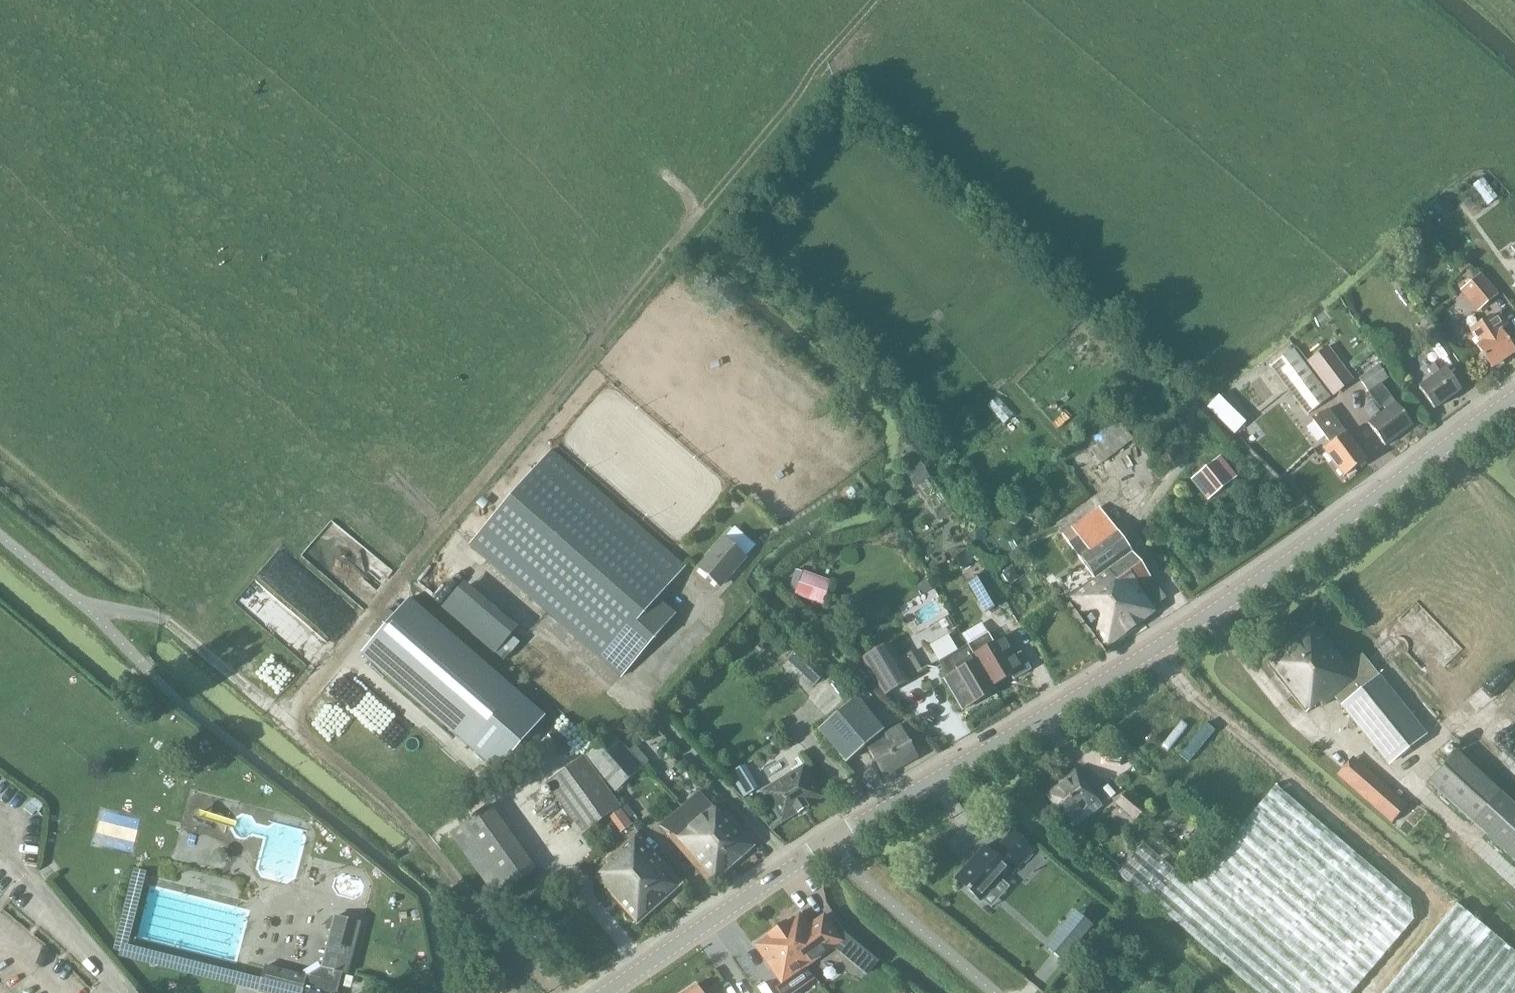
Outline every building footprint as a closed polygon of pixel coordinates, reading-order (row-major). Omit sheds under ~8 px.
[(1479,311),(1498,295),(1481,274),(1462,290),(1479,311)] [(1477,347),(1492,369),(1514,353),(1514,351),(1502,331),(1508,327),(1501,315),(1493,320),(1491,317),(1471,330),(1480,345),(1477,347)] [(1441,360),(1452,352),(1436,329),(1424,337),(1441,360)] [(1328,346),(1309,361),(1334,395),(1354,380),(1328,346)] [(1308,415),(1331,397),(1295,349),(1272,366),(1308,415)] [(1435,410),(1462,391),(1440,360),(1429,368),(1435,377),(1420,388),(1435,410)] [(1393,399),(1381,384),(1389,379),(1378,366),(1359,379),(1369,395),(1371,394),(1382,408),(1384,407),(1386,411),(1369,423),(1386,446),(1413,426),(1393,399)] [(1345,477),(1367,460),(1347,433),(1329,410),(1316,420),(1322,429),(1321,430),(1332,444),(1324,450),(1345,477)] [(1123,426),(1091,450),(1101,465),(1134,441),(1123,426)] [(658,600),(686,567),(552,451),(470,545),(622,677),(676,615),(658,600)] [(1209,501),(1237,478),(1221,457),(1192,480),(1209,501)] [(1154,608),(1167,599),(1100,508),(1063,535),(1096,579),(1068,599),(1107,651),(1145,623),(1144,621),(1157,611),(1154,608)] [(720,590),(747,560),(723,538),(696,568),(720,590)] [(796,594),(810,599),(818,578),(804,572),(796,594)] [(1002,605),(985,574),(968,584),(985,615),(1002,605)] [(443,609),(496,654),(506,662),(519,645),(511,638),(521,627),(466,581),(443,609)] [(360,655),(496,772),(544,716),(408,599),(360,655)] [(1389,764),(1426,734),(1363,655),(1348,667),(1315,625),(1267,663),(1307,713),(1320,703),(1322,707),(1335,697),(1389,764)] [(990,637),(970,648),(994,686),(1012,676),(1014,680),(1032,670),(1022,653),(1017,655),(1006,638),(994,645),(990,637)] [(903,648),(912,666),(925,660),(916,641),(903,648)] [(885,696),(911,680),(889,644),(863,660),(885,696)] [(964,653),(942,666),(949,677),(946,679),(964,710),(996,691),(994,686),(970,648),(969,646),(962,650),(964,653)] [(800,647),(788,660),(796,667),(808,655),(800,647)] [(884,776),(918,757),(901,727),(887,735),(885,730),(857,698),(819,731),(847,763),(874,740),(877,746),(869,750),(884,776)] [(1193,751),(1219,721),(1210,713),(1184,744),(1193,751)] [(644,768),(613,733),(586,757),(617,792),(644,768)] [(1430,782),(1514,860),(1514,804),(1458,752),(1430,782)] [(1351,784),(1363,772),(1344,753),(1332,765),(1351,784)] [(742,786),(760,779),(751,755),(734,761),(742,786)] [(585,757),(547,783),(584,834),(614,815),(623,810),(585,757)] [(823,797),(804,767),(763,792),(782,822),(798,813),(798,814),(808,808),(808,807),(823,797)] [(1369,771),(1353,789),(1392,824),(1408,806),(1369,771)] [(1077,773),(1047,796),(1074,829),(1103,806),(1077,773)] [(1192,885),(1144,844),(1119,873),(1259,992),(1348,992),(1411,919),(1409,901),(1275,787),(1192,885)] [(700,792),(682,807),(733,865),(755,846),(727,814),(723,817),(700,792)] [(100,821),(137,828),(142,799),(105,793),(100,821)] [(1137,820),(1146,809),(1127,793),(1118,804),(1137,820)] [(537,870),(489,805),(450,834),(498,899),(537,870)] [(733,865),(682,807),(660,827),(711,885),(733,865)] [(117,840),(118,829),(99,827),(98,839),(117,840)] [(985,846),(957,877),(970,888),(969,889),(983,900),(1011,869),(1013,873),(1023,862),(1034,850),(1013,831),(1002,843),(993,854),(985,846)] [(607,867),(595,877),(616,901),(662,860),(638,833),(605,863),(604,864),(607,867)] [(662,860),(616,901),(637,925),(683,884),(662,860)] [(1457,903),(1382,992),(1514,992),(1514,951),(1457,903)] [(777,929),(805,969),(844,941),(825,914),(808,925),(800,913),(777,929)] [(360,923),(336,916),(323,967),(306,977),(267,966),(260,992),(264,992),(338,992),(344,973),(348,974),(348,972),(360,923)] [(1061,944),(1077,929),(1068,918),(1051,933),(1061,944)] [(782,985),(805,969),(777,929),(754,946),(782,985)] [(851,940),(841,952),(867,974),(877,962),(851,940)] [(657,992),(668,992),(659,980),(651,986),(657,992)]
